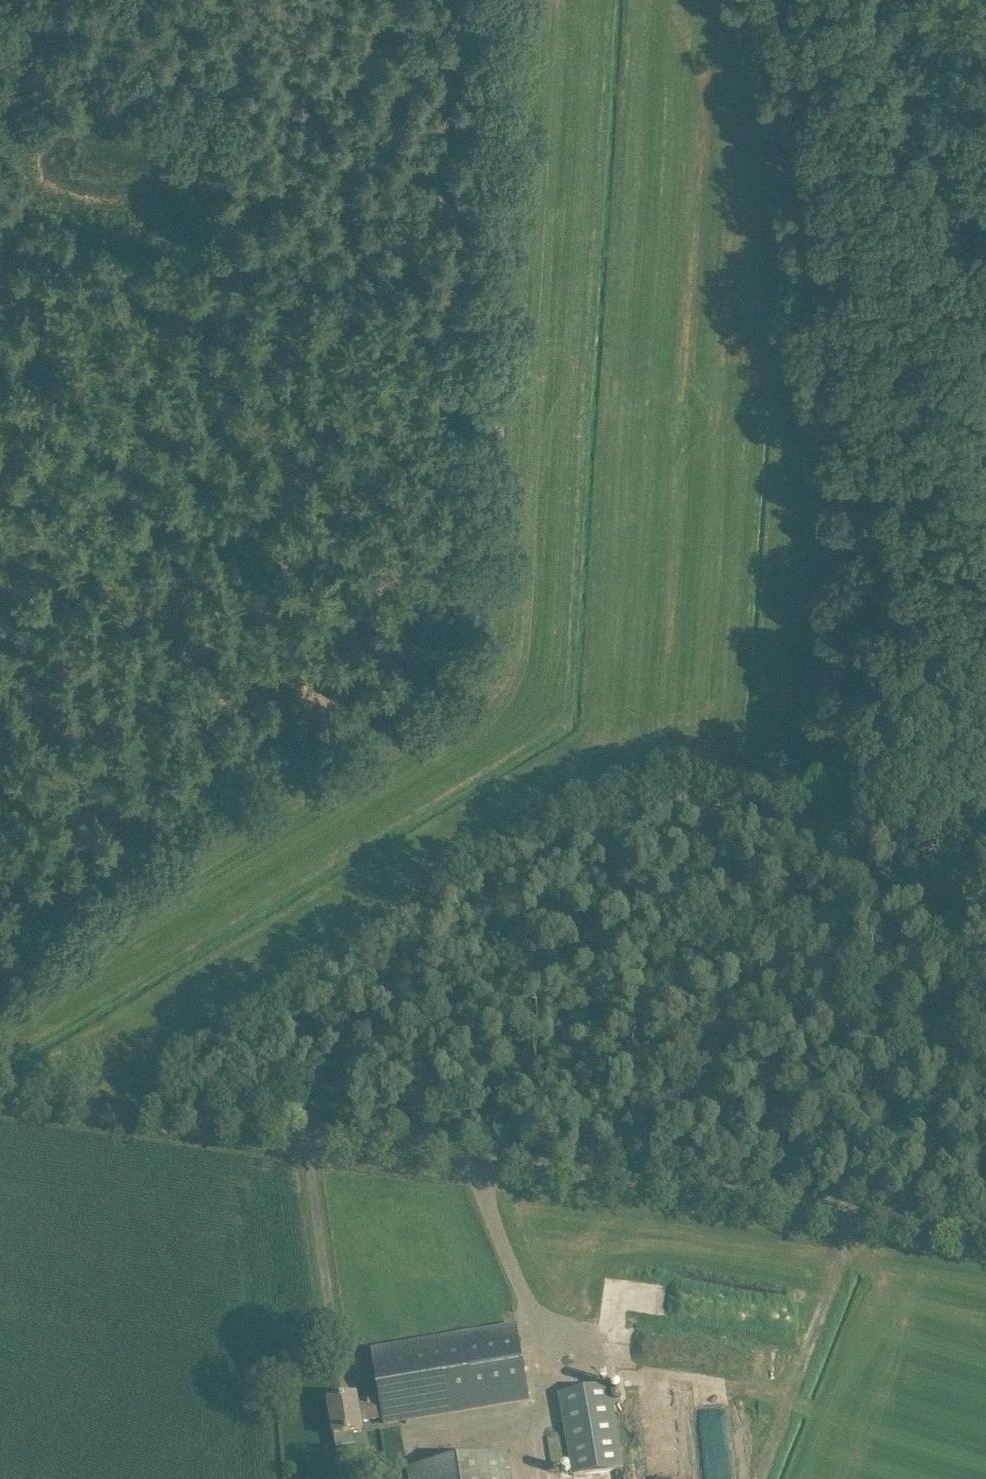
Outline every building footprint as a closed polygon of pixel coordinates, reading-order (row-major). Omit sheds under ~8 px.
[(328,1401),(332,1420),(334,1436),(362,1431),(360,1422),(368,1420),(385,1418),(386,1423),(528,1398),(519,1345),(515,1325),(395,1346),(372,1349),(374,1362),(381,1399),(357,1404),(355,1396),(328,1401)] [(560,1393),(574,1473),(623,1465),(609,1384),(560,1393)] [(507,1452),(408,1469),(400,1470),(402,1478),(512,1478),(507,1452)]
